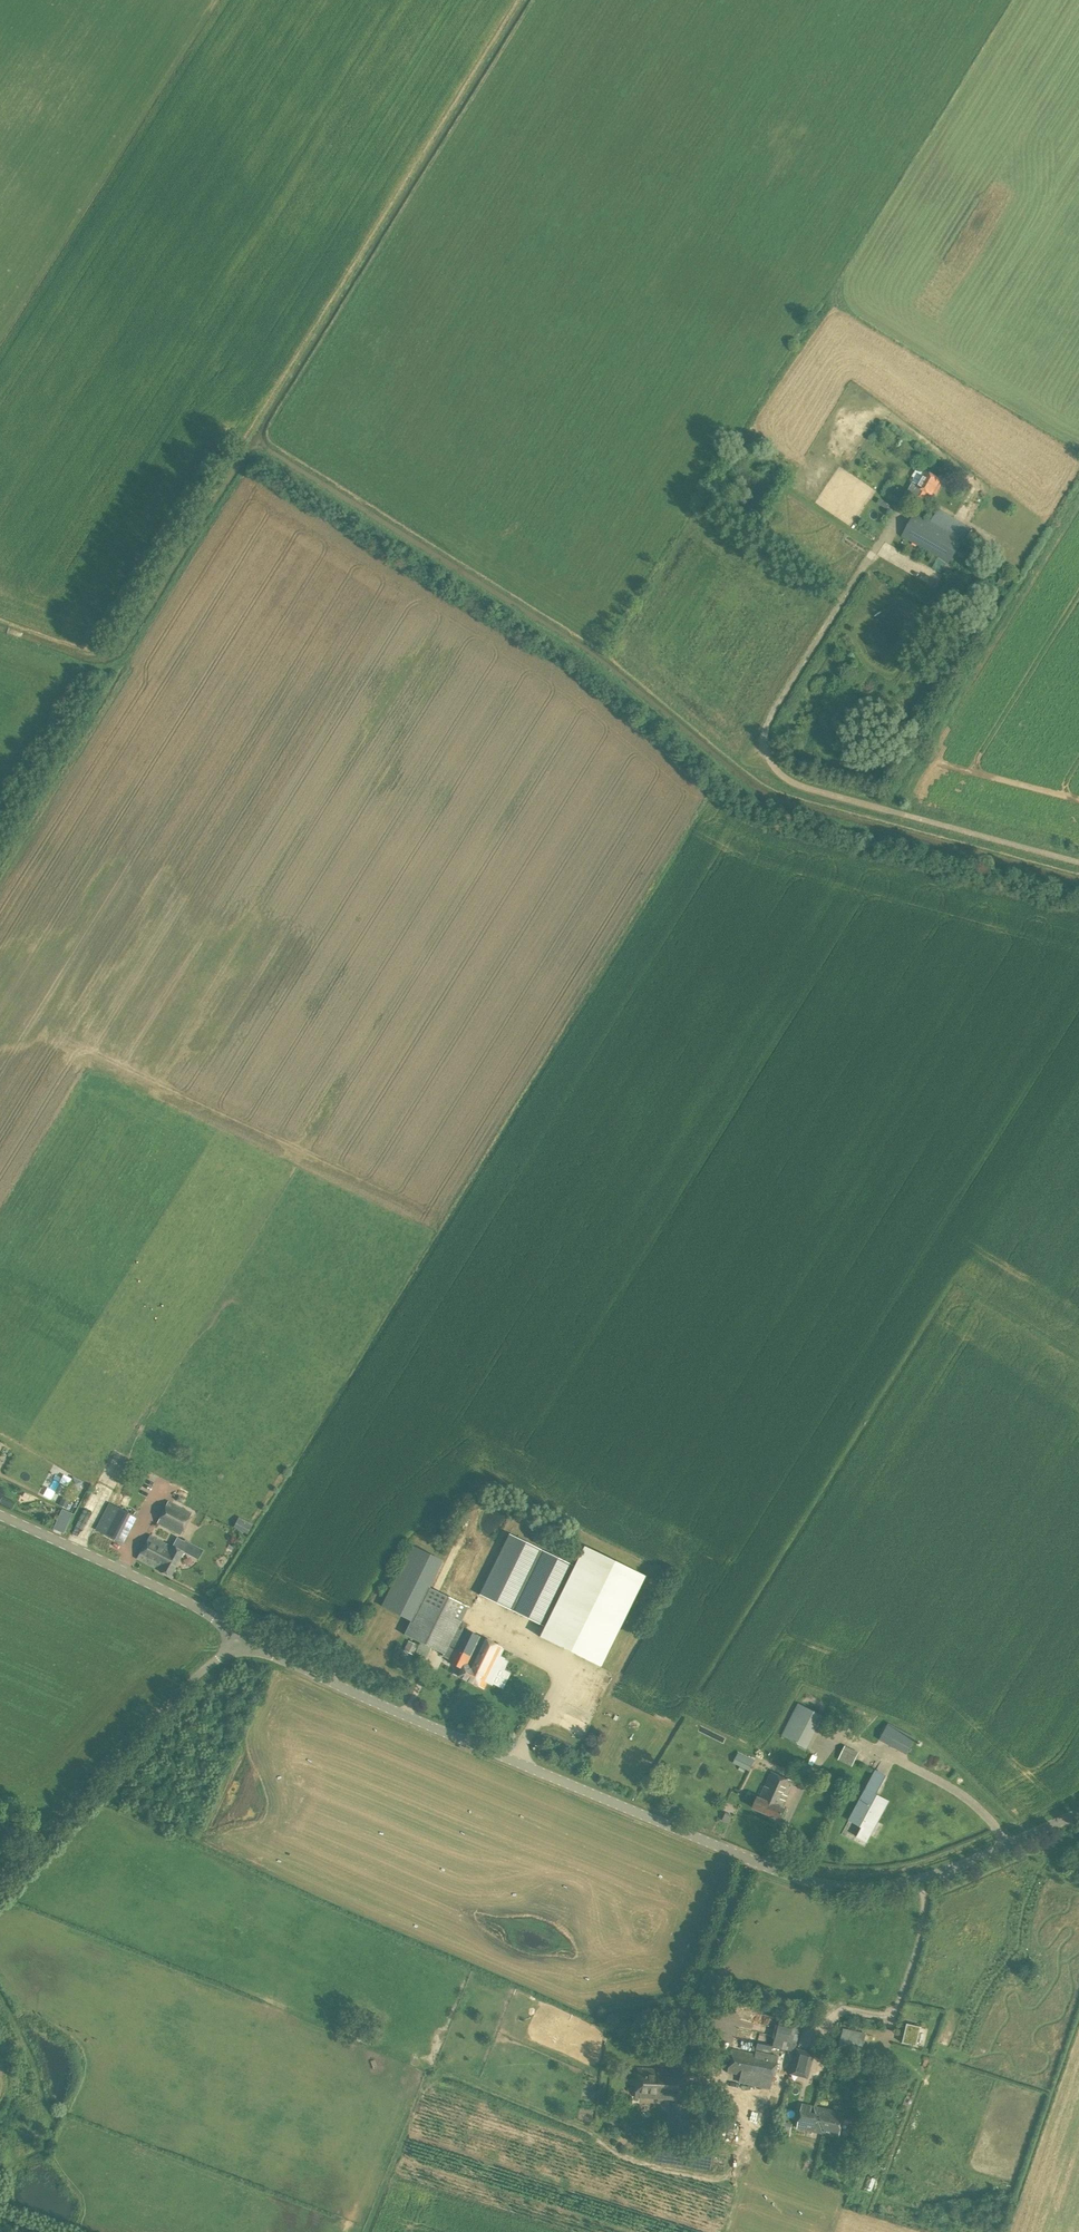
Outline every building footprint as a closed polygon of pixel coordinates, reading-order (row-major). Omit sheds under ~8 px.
[(933,497),(942,482),(925,473),(917,487),(916,488),(919,490),(916,495),(917,496),(916,498),(921,501),(926,493),(933,497)] [(912,484),(905,495),(914,500),(916,498),(917,496),(916,495),(919,490),(916,488),(917,487),(912,484)] [(949,565),(963,541),(915,513),(901,537),(949,565)] [(159,1486),(180,1495),(183,1488),(162,1479),(159,1486)] [(62,1497),(58,1505),(66,1509),(70,1501),(62,1497)] [(180,1535),(191,1513),(167,1501),(156,1523),(180,1535)] [(122,1544),(136,1517),(109,1502),(94,1530),(122,1544)] [(572,1565),(509,1534),(479,1595),(542,1626),(537,1636),(598,1665),(642,1575),(582,1545),(572,1565)] [(149,1535),(137,1559),(158,1570),(158,1571),(169,1577),(182,1552),(189,1555),(194,1545),(183,1539),(182,1541),(176,1537),(171,1546),(149,1535)] [(386,1603),(413,1616),(442,1556),(428,1549),(421,1563),(409,1557),(386,1603)] [(459,1620),(442,1654),(442,1655),(449,1659),(447,1662),(461,1668),(457,1676),(482,1688),(486,1681),(490,1684),(492,1685),(492,1684),(503,1689),(510,1673),(500,1668),(504,1659),(503,1658),(498,1656),(502,1648),(464,1629),(466,1624),(459,1620)] [(408,1640),(405,1647),(414,1652),(418,1645),(408,1640)] [(805,1747),(821,1715),(797,1703),(781,1735),(805,1747)] [(916,1737),(907,1733),(905,1736),(899,1749),(898,1750),(907,1754),(916,1737)] [(842,1762),(856,1765),(859,1752),(846,1748),(842,1762)] [(750,1771),(755,1760),(738,1752),(733,1762),(750,1771)] [(782,1807),(793,1782),(771,1772),(760,1798),(758,1797),(753,1809),(779,1820),(784,1809),(782,1807)] [(875,1793),(878,1789),(867,1783),(847,1820),(861,1827),(856,1836),(866,1842),(889,1801),(875,1793)] [(754,2053),(731,2049),(731,2050),(726,2073),(771,2082),(776,2060),(783,2062),(786,2050),(793,2052),(793,2050),(795,2050),(801,2021),(779,2016),(764,2013),(757,2043),(756,2042),(754,2053)] [(901,2043),(916,2046),(921,2026),(906,2023),(901,2043)] [(927,2046),(930,2028),(923,2027),(920,2045),(927,2046)] [(847,2045),(849,2035),(856,2036),(854,2046),(861,2048),(864,2034),(842,2029),(839,2043),(847,2045)] [(683,2060),(683,2049),(665,2048),(665,2056),(668,2056),(668,2059),(683,2060)] [(815,2053),(796,2048),(789,2074),(808,2079),(815,2053)] [(680,2100),(682,2072),(636,2068),(634,2097),(680,2100)] [(839,2138),(844,2112),(802,2103),(797,2128),(839,2138)]
